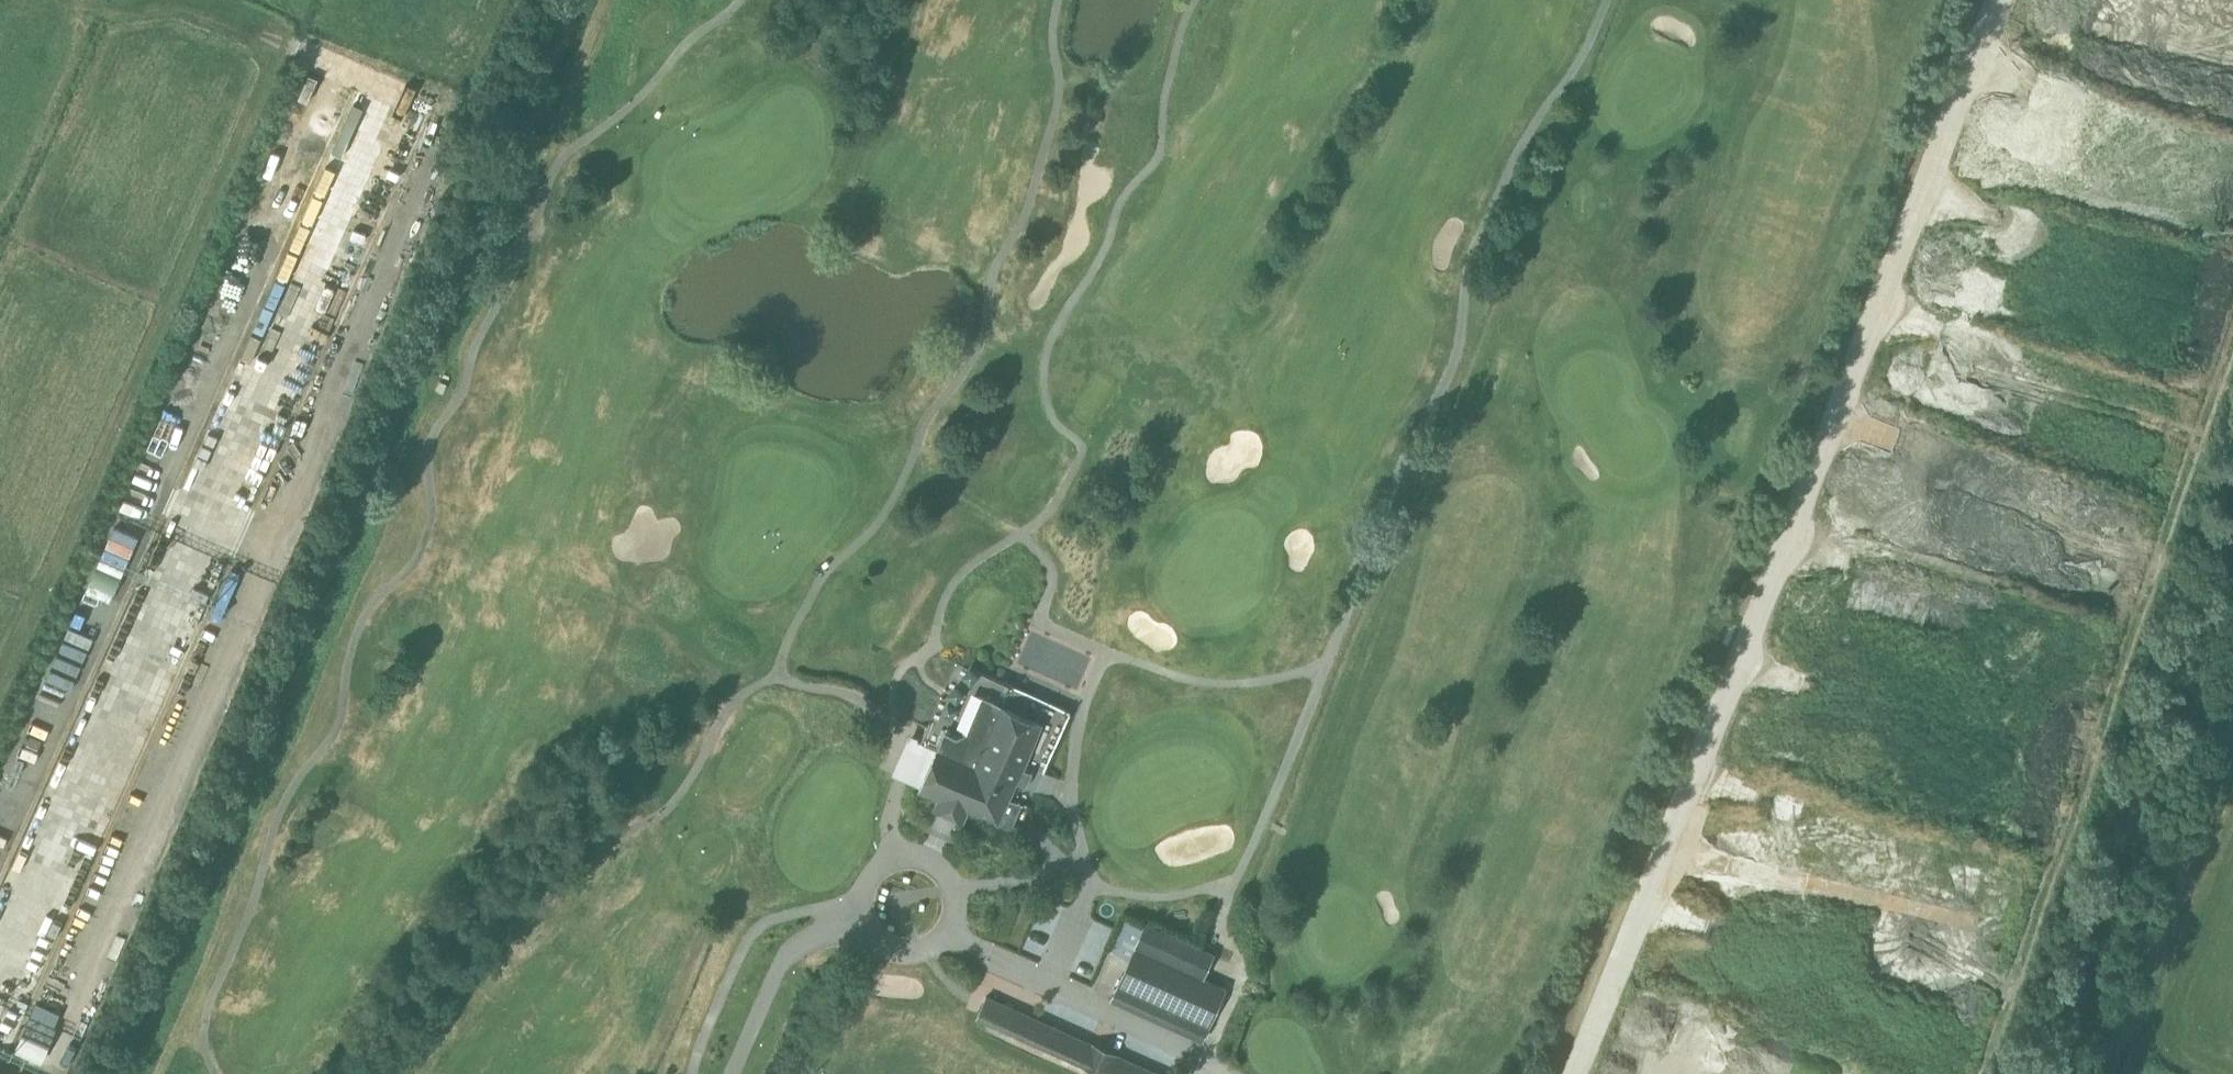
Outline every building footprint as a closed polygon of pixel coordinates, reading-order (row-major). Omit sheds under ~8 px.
[(967,810),(968,809),(997,822),(1041,725),(1000,707),(1000,708),(983,700),(968,734),(956,737),(945,732),(938,747),(937,747),(918,788),(939,797),(938,798),(953,805),(967,810)] [(1131,956),(1145,924),(1126,916),(1113,948),(1122,952),(1131,956)] [(1110,1001),(1201,1042),(1225,989),(1202,978),(1213,955),(1145,924),(1131,956),(1110,1001)] [(990,991),(980,1015),(1112,1073),(1176,1073),(990,991)]
